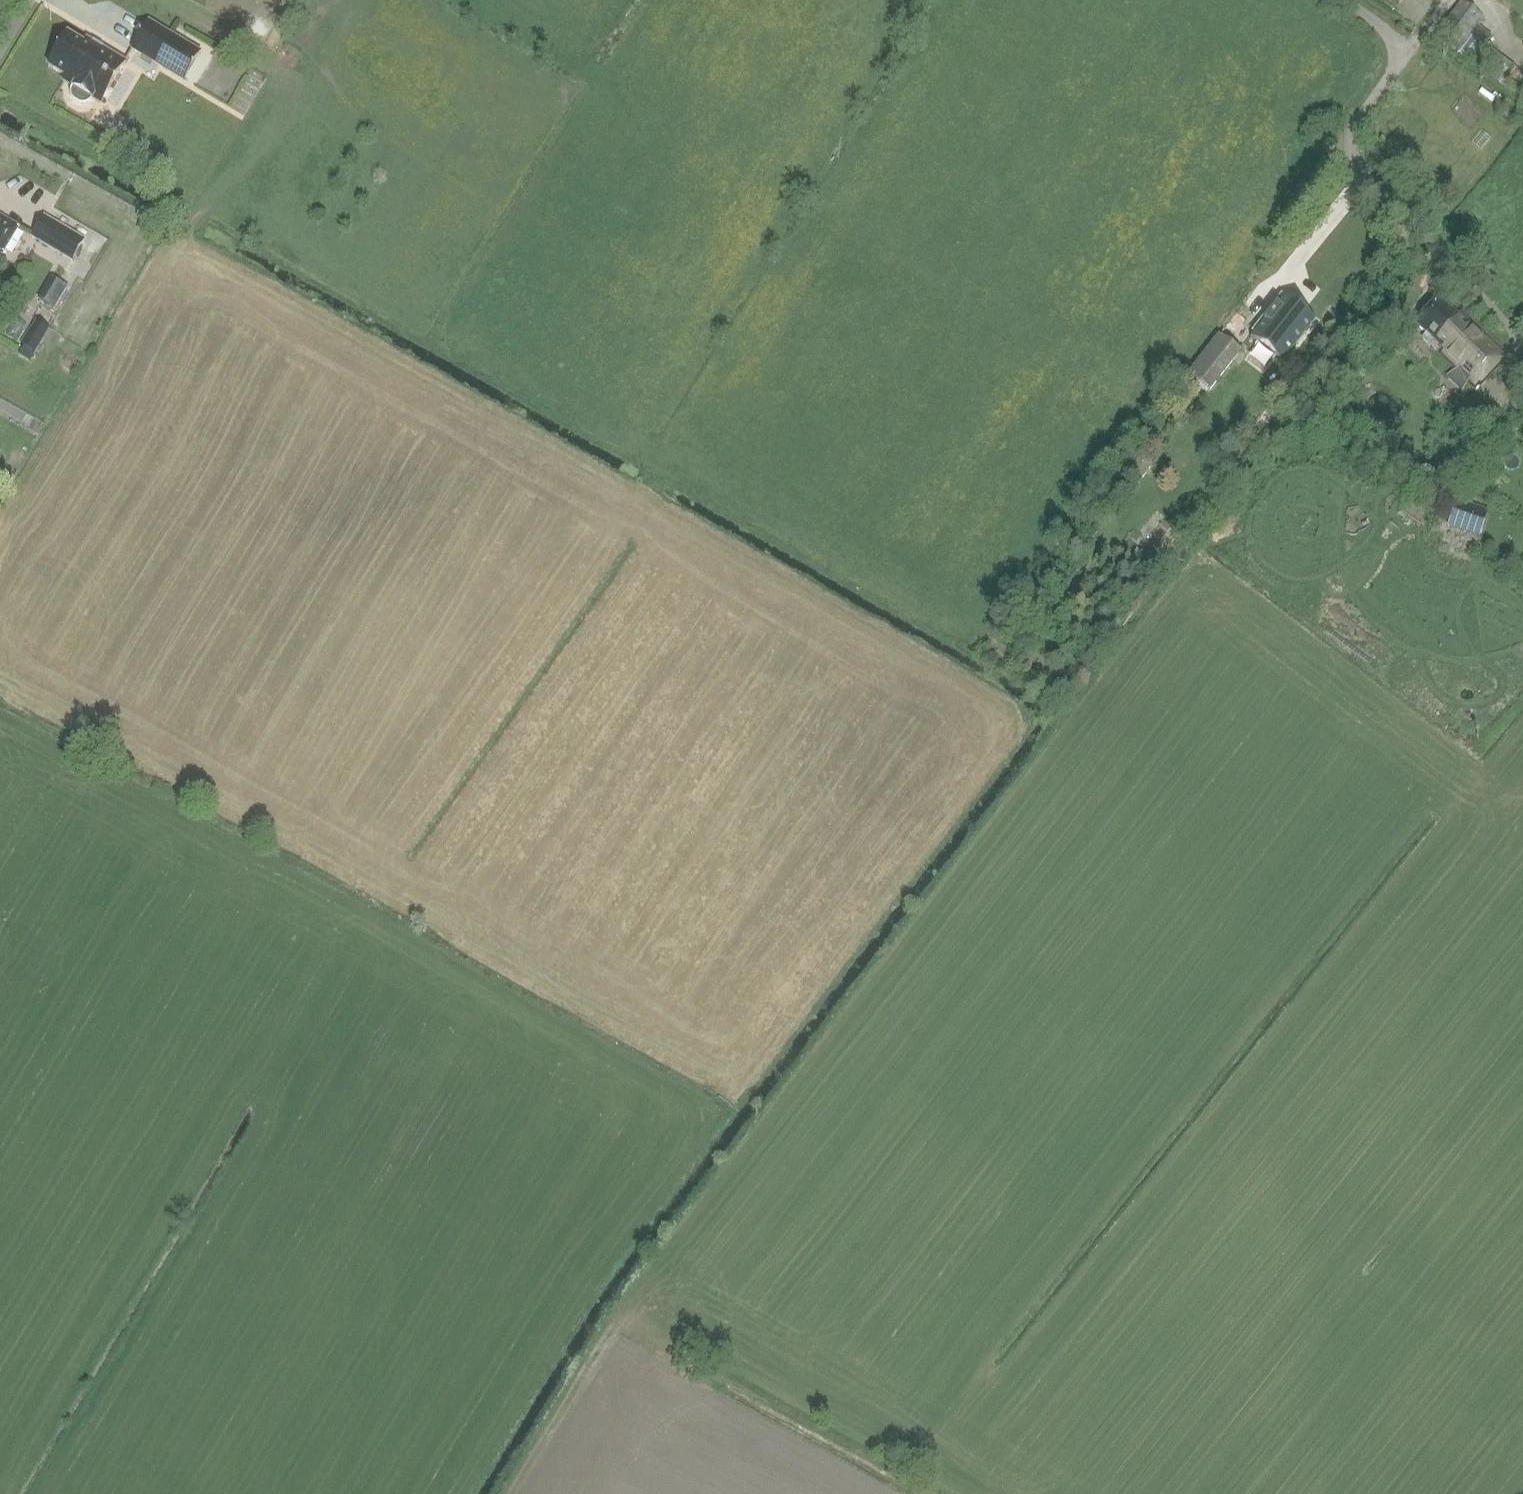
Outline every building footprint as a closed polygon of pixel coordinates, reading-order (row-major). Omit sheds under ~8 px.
[(1458,55),(1484,20),(1461,3),(1435,37),(1458,55)] [(131,50),(183,82),(202,52),(149,20),(131,50)] [(101,104),(126,63),(88,41),(85,45),(68,35),(49,67),(66,77),(63,82),(74,88),(71,92),(71,97),(74,102),(81,106),(86,106),(90,104),(93,99),(101,104)] [(3,255),(20,228),(0,216),(0,253),(3,255)] [(72,262),(85,240),(44,216),(32,238),(72,262)] [(40,298),(59,307),(70,285),(51,276),(40,298)] [(1262,324),(1250,339),(1257,344),(1254,347),(1255,348),(1258,344),(1274,357),(1272,361),(1273,362),(1275,359),(1282,364),(1315,321),(1303,312),(1306,309),(1305,308),(1302,311),(1283,296),(1276,306),(1273,303),(1272,305),(1275,307),(1263,322),(1260,320),(1259,322),(1262,324)] [(1421,338),(1455,370),(1457,368),(1470,381),(1468,383),(1476,390),(1509,355),(1462,311),(1457,316),(1438,298),(1415,323),(1426,334),(1421,338)] [(1210,391),(1238,355),(1226,346),(1246,321),(1237,314),(1189,375),(1210,391)] [(30,329),(21,344),(36,353),(44,338),(30,329)] [(1457,499),(1450,526),(1482,534),(1489,507),(1457,499)]
